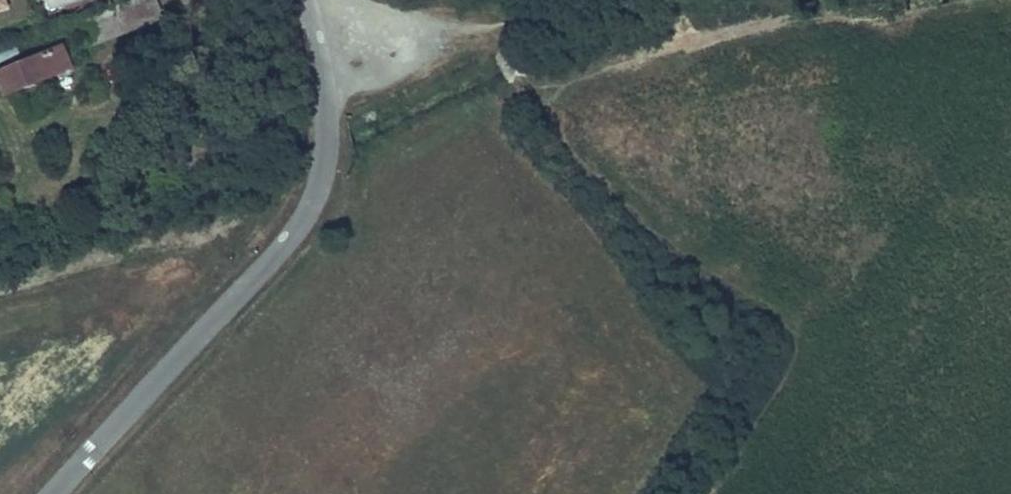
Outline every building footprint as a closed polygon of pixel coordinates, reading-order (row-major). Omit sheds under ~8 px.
[(0,72),(0,90),(3,96),(68,71),(59,49),(0,72)]
